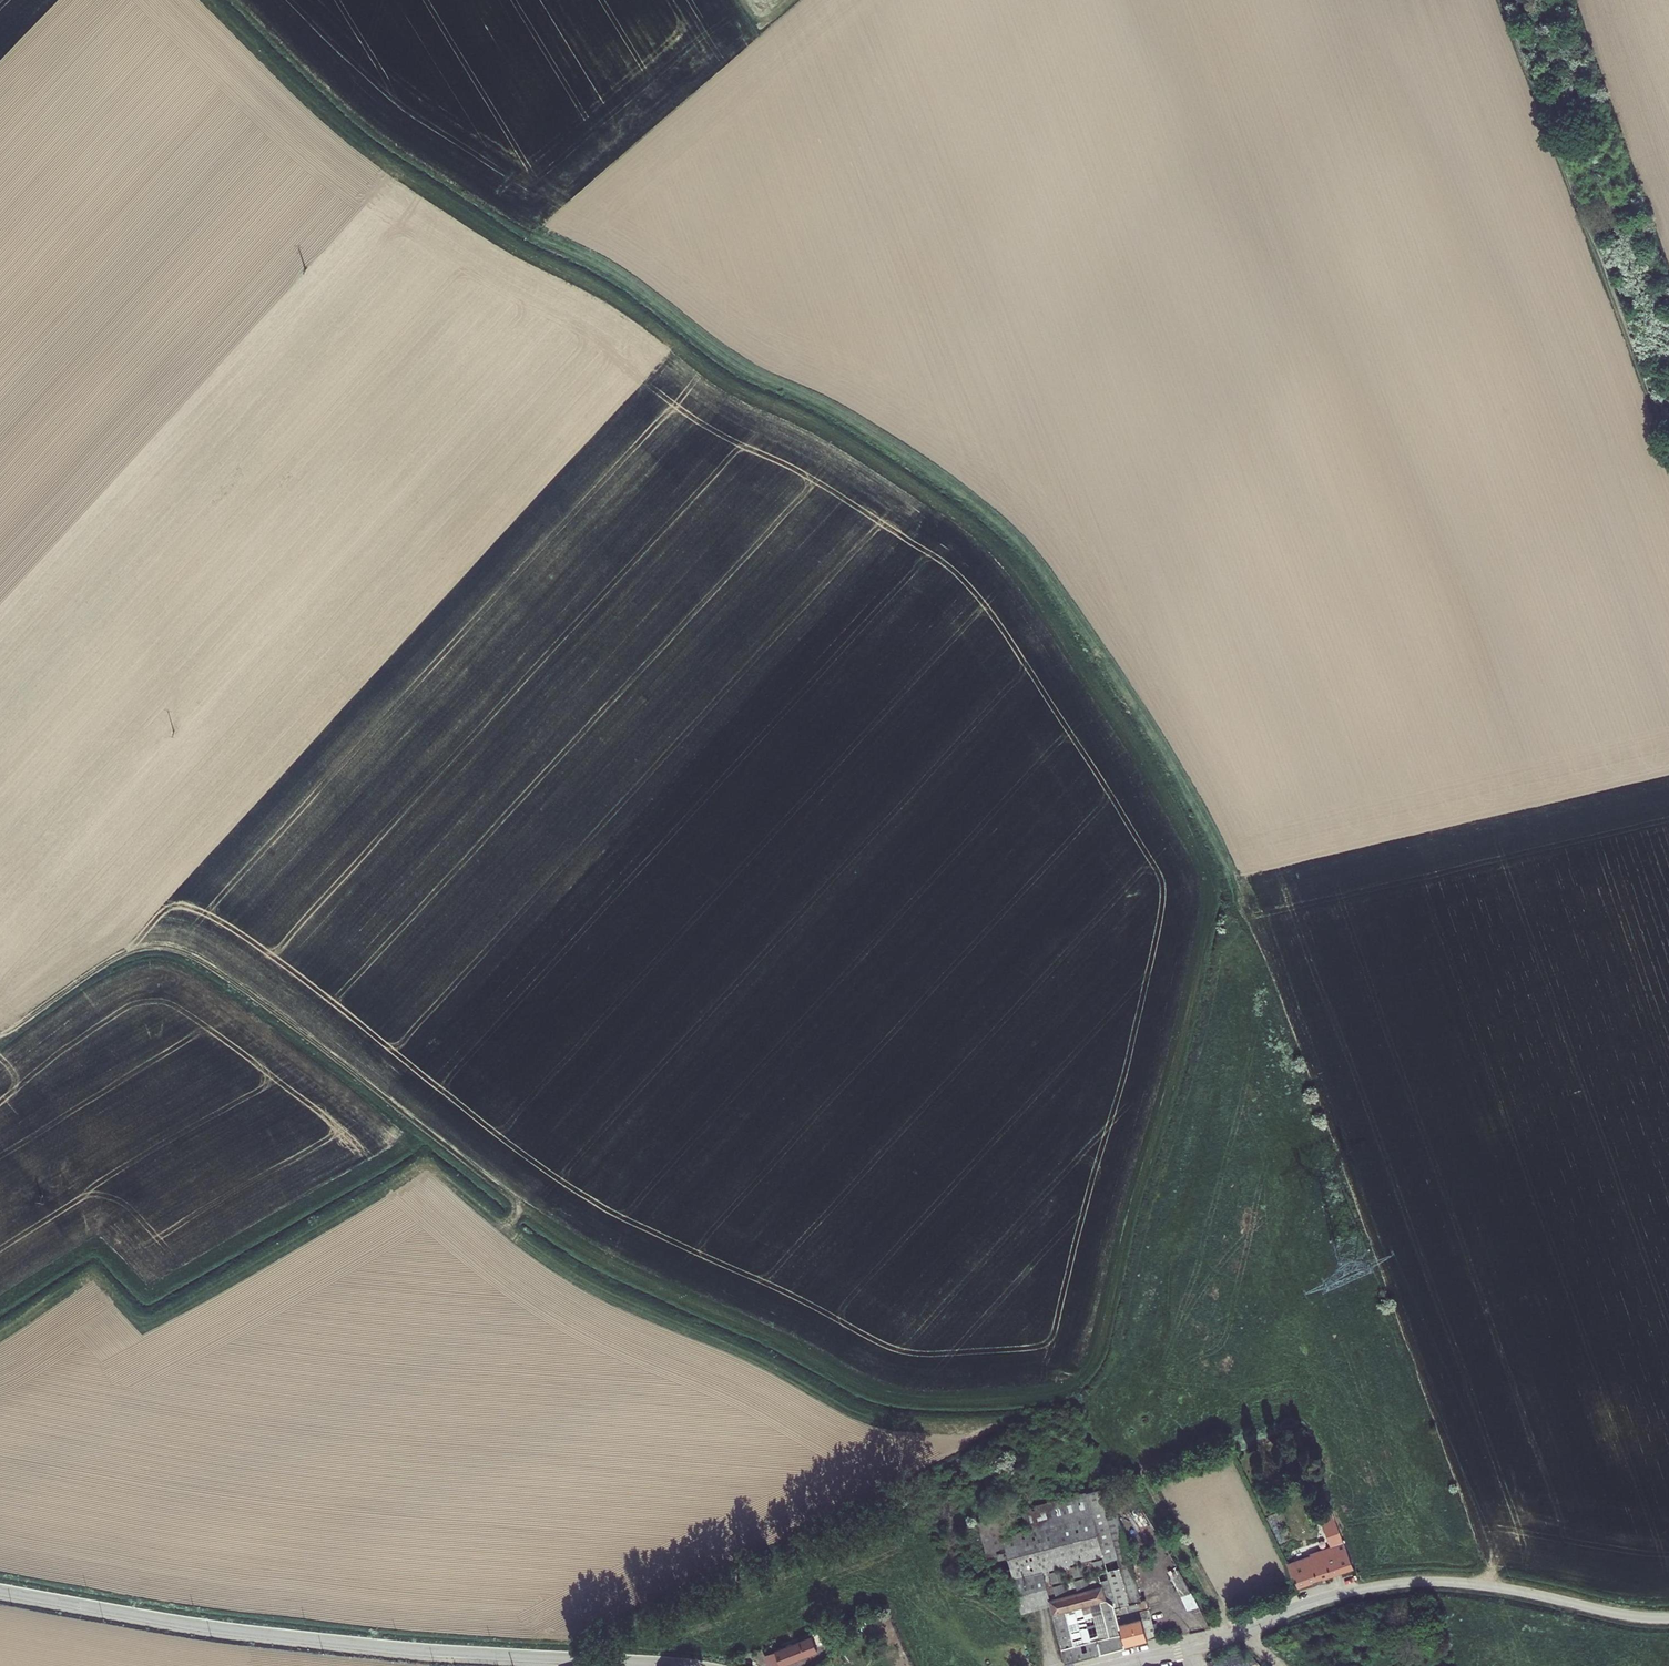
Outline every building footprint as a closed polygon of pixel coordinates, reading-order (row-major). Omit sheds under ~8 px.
[(1137,1643),(1156,1637),(1110,1484),(1019,1508),(1026,1528),(1001,1535),(996,1516),(977,1522),(987,1560),(1006,1556),(1021,1613),(1050,1605),(1062,1654),(1073,1651),(1076,1661),(1118,1649),(1137,1643)] [(1284,1564),(1296,1580),(1298,1590),(1354,1569),(1328,1505),(1315,1508),(1329,1547),(1284,1564)] [(803,1637),(771,1648),(777,1663),(808,1652),(803,1637)] [(1065,1664),(1076,1661),(1073,1651),(1062,1654),(1065,1664)]
